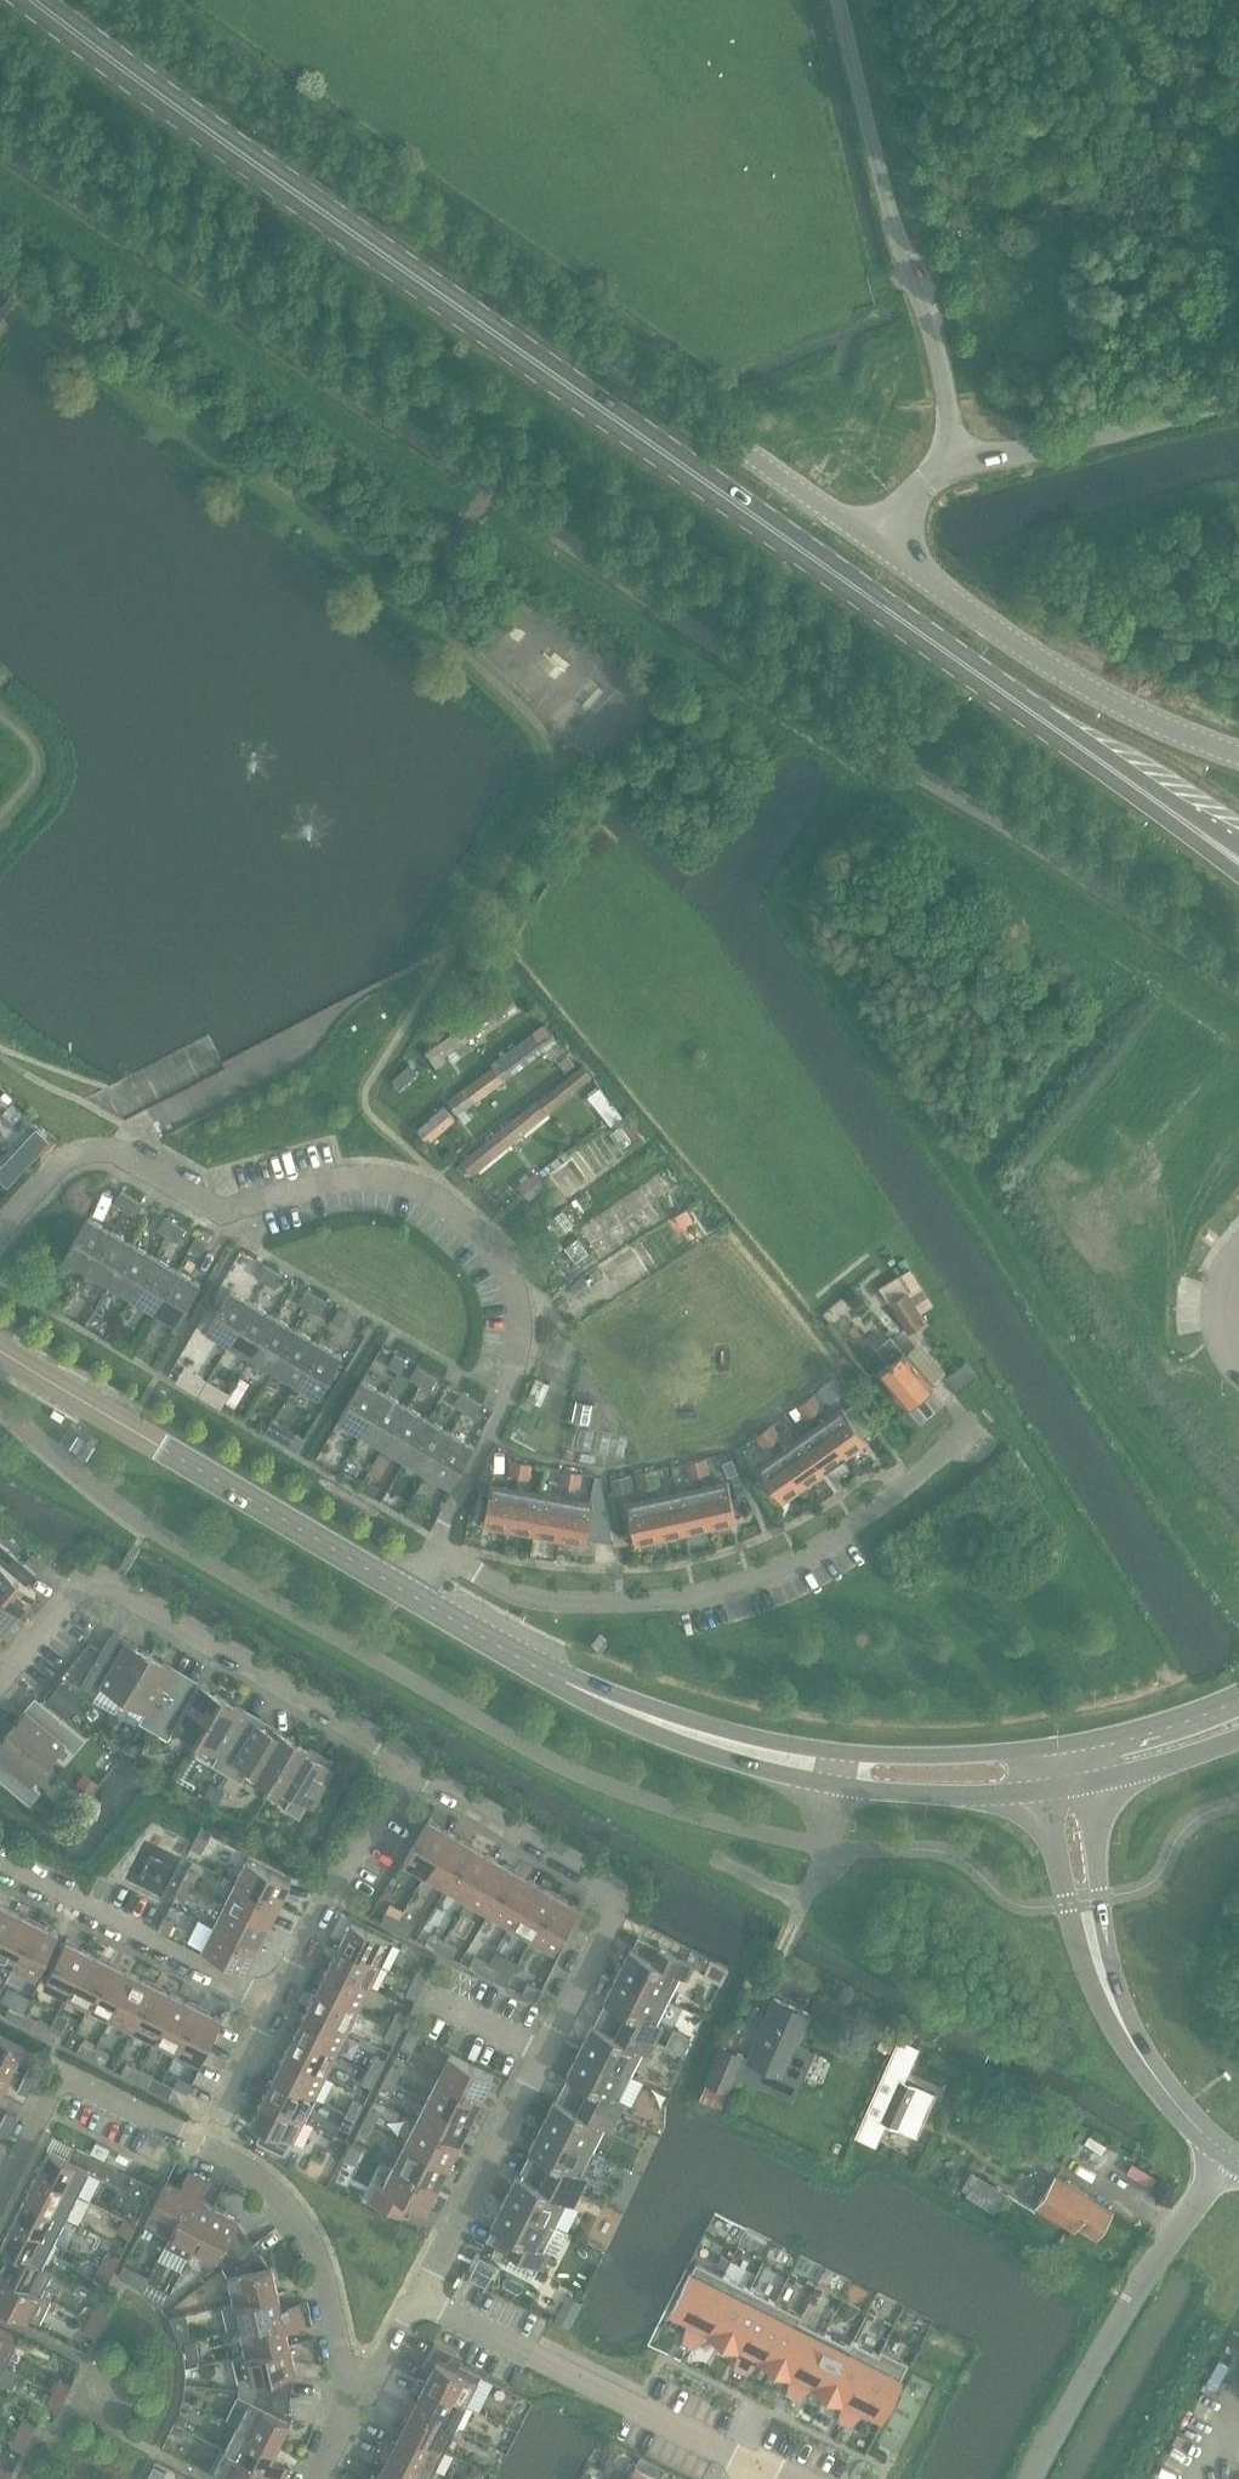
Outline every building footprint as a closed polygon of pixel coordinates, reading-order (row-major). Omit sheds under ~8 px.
[(458,1054),(469,1047),(465,1042),(519,1007),(508,993),(424,1049),(437,1068),(448,1061),(444,1055),(455,1049),(458,1054)] [(490,1062),(493,1066),(447,1099),(463,1121),(470,1116),(465,1108),(544,1050),(550,1059),(564,1049),(544,1022),(490,1062)] [(460,1160),(472,1175),(593,1076),(582,1064),(578,1066),(570,1058),(552,1072),(560,1081),(460,1160)] [(609,1122),(622,1115),(603,1084),(591,1092),(609,1122)] [(414,1129),(427,1143),(455,1119),(443,1106),(414,1129)] [(0,1166),(0,1180),(8,1187),(26,1167),(30,1172),(59,1141),(54,1136),(49,1140),(36,1128),(0,1166)] [(529,1200),(546,1186),(535,1171),(517,1185),(529,1200)] [(114,1203),(124,1208),(130,1197),(120,1191),(114,1203)] [(134,1214),(140,1203),(130,1197),(124,1208),(134,1214)] [(88,1217),(64,1257),(87,1270),(111,1230),(88,1217)] [(158,1229),(167,1235),(174,1223),(165,1217),(158,1229)] [(167,1235),(178,1241),(185,1229),(174,1223),(167,1235)] [(87,1270),(109,1283),(133,1243),(111,1230),(87,1270)] [(189,1248),(200,1254),(207,1242),(196,1236),(189,1248)] [(155,1256),(133,1243),(109,1283),(131,1296),(155,1256)] [(131,1296),(153,1309),(177,1269),(155,1256),(131,1296)] [(255,1276),(266,1282),(273,1270),(262,1263),(255,1276)] [(910,1268),(879,1287),(888,1304),(907,1333),(924,1322),(918,1313),(933,1304),(910,1268)] [(177,1269),(153,1309),(176,1323),(200,1283),(177,1269)] [(282,1276),(273,1270),(266,1282),(275,1288),(282,1276)] [(299,1302),(310,1308),(317,1296),(306,1290),(299,1302)] [(206,1331),(229,1344),(252,1304),(230,1291),(206,1331)] [(327,1301),(317,1296),(310,1308),(320,1313),(327,1301)] [(229,1344),(251,1358),(275,1317),(252,1304),(229,1344)] [(349,1315),(338,1309),(331,1320),(342,1326),(349,1315)] [(297,1330),(275,1317),(251,1358),(273,1371),(297,1330)] [(273,1371),(295,1384),(319,1343),(297,1330),(273,1371)] [(889,1337),(876,1348),(889,1363),(877,1373),(907,1407),(931,1386),(889,1337)] [(295,1384),(318,1397),(342,1357),(319,1343),(295,1384)] [(405,1359),(394,1353),(387,1365),(398,1371),(405,1359)] [(178,1381),(223,1404),(231,1388),(186,1364),(178,1381)] [(410,1378),(420,1384),(427,1373),(417,1366),(410,1378)] [(430,1390),(437,1378),(427,1373),(420,1384),(430,1390)] [(362,1380),(338,1420),(361,1434),(385,1394),(362,1380)] [(836,1380),(819,1391),(829,1405),(846,1393),(836,1380)] [(454,1404),(464,1411),(472,1399),(461,1392),(454,1404)] [(361,1434),(384,1447),(407,1407),(385,1394),(361,1434)] [(814,1395),(805,1401),(814,1414),(823,1409),(814,1395)] [(474,1416),(481,1404),(472,1399),(464,1411),(474,1416)] [(806,1420),(814,1414),(805,1401),(797,1407),(806,1420)] [(407,1407),(384,1447),(406,1460),(429,1420),(407,1407)] [(844,1411),(822,1426),(844,1456),(865,1441),(844,1411)] [(406,1460),(428,1473),(451,1433),(429,1420),(406,1460)] [(272,1421),(264,1433),(277,1440),(281,1434),(278,1424),(272,1421)] [(771,1424),(763,1430),(773,1444),(781,1438),(771,1424)] [(823,1471),(844,1456),(822,1426),(801,1440),(823,1471)] [(763,1450),(773,1444),(763,1430),(754,1436),(763,1450)] [(428,1473),(451,1486),(474,1447),(451,1433),(428,1473)] [(801,1440),(781,1455),(802,1485),(823,1471),(801,1440)] [(780,1500),(802,1485),(781,1455),(759,1470),(780,1500)] [(706,1458),(696,1461),(699,1475),(709,1473),(706,1458)] [(732,1460),(723,1464),(728,1478),(738,1474),(732,1460)] [(508,1476),(518,1478),(521,1462),(510,1461),(508,1476)] [(689,1478),(699,1475),(696,1461),(685,1463),(689,1478)] [(518,1478),(528,1479),(531,1464),(521,1462),(518,1478)] [(656,1469),(646,1471),(649,1486),(659,1484),(656,1469)] [(558,1485),(568,1487),(570,1471),(561,1470),(558,1485)] [(568,1487),(579,1489),(581,1473),(570,1471),(568,1487)] [(638,1489),(649,1486),(646,1471),(635,1474),(638,1489)] [(611,1480),(615,1495),(634,1490),(631,1476),(611,1480)] [(728,1484),(702,1489),(710,1526),(736,1520),(728,1484)] [(483,1523),(509,1528),(515,1492),(490,1487),(483,1523)] [(685,1531),(710,1526),(702,1489),(677,1495),(685,1531)] [(515,1492),(509,1528),(534,1532),(540,1496),(515,1492)] [(677,1495),(652,1500),(660,1536),(685,1531),(677,1495)] [(534,1532),(559,1537),(565,1501),(540,1496),(534,1532)] [(634,1542),(660,1536),(652,1500),(626,1505),(634,1542)] [(559,1537),(585,1541),(591,1505),(565,1501),(559,1537)] [(19,1611),(34,1593),(26,1586),(35,1574),(0,1545),(0,1596),(19,1611)] [(19,1611),(0,1596),(0,1628),(3,1631),(19,1611)] [(110,1638),(82,1686),(96,1695),(93,1700),(115,1713),(149,1656),(125,1642),(123,1646),(110,1638)] [(149,1656),(115,1713),(137,1726),(140,1721),(154,1730),(183,1681),(168,1673),(171,1669),(149,1656)] [(175,1727),(197,1740),(221,1698),(199,1685),(196,1689),(183,1681),(154,1730),(167,1738),(175,1727)] [(61,1682),(47,1699),(57,1708),(72,1691),(61,1682)] [(20,1720),(10,1732),(47,1763),(64,1744),(73,1752),(85,1739),(34,1698),(19,1716),(20,1720)] [(197,1740),(219,1753),(213,1764),(227,1773),(255,1724),(241,1716),(243,1711),(221,1698),(197,1740)] [(269,1732),(255,1724),(227,1773),(240,1781),(247,1770),(270,1783),(294,1741),(271,1728),(269,1732)] [(40,1791),(31,1782),(47,1763),(10,1732),(0,1743),(0,1780),(28,1804),(40,1791)] [(126,1740),(121,1748),(136,1756),(140,1749),(126,1740)] [(292,1796),(285,1807),(299,1815),(328,1767),(314,1759),(316,1755),(294,1741),(270,1783),(292,1796)] [(153,1758),(142,1752),(133,1766),(145,1772),(153,1758)] [(83,1773),(74,1784),(86,1793),(95,1783),(83,1773)] [(218,1788),(210,1801),(219,1806),(226,1793),(218,1788)] [(428,1819),(403,1861),(425,1874),(450,1832),(428,1819)] [(190,1848),(201,1853),(208,1839),(211,1832),(200,1827),(197,1834),(190,1848)] [(425,1874),(447,1887),(471,1845),(450,1832),(425,1874)] [(471,1845),(447,1887),(468,1899),(493,1857),(471,1845)] [(468,1899),(489,1912),(514,1870),(493,1857),(468,1899)] [(247,1859),(236,1881),(279,1903),(290,1880),(247,1859)] [(134,1864),(129,1878),(157,1889),(163,1875),(134,1864)] [(188,1868),(181,1882),(192,1887),(199,1874),(188,1868)] [(514,1870),(489,1912),(511,1924),(535,1882),(514,1870)] [(279,1903),(236,1881),(225,1904),(268,1925),(279,1903)] [(174,1896),(185,1901),(192,1887),(181,1882),(174,1896)] [(511,1924),(532,1937),(557,1895),(535,1882),(511,1924)] [(554,1950),(579,1908),(557,1895),(532,1937),(554,1950)] [(13,1911),(0,1904),(0,1937),(13,1911)] [(225,1904),(214,1926),(257,1947),(268,1925),(225,1904)] [(14,1965),(35,1922),(13,1911),(0,1937),(0,1958),(14,1965)] [(380,1922),(394,1929),(399,1919),(385,1912),(380,1922)] [(175,1922),(164,1916),(157,1930),(168,1935),(175,1922)] [(200,1919),(188,1942),(202,1949),(246,1970),(257,1947),(214,1926),(200,1919)] [(407,1936),(413,1925),(399,1919),(394,1929),(407,1936)] [(392,1942),(351,1921),(340,1944),(381,1964),(392,1942)] [(36,1976),(58,1933),(35,1922),(14,1965),(36,1976)] [(424,1944),(438,1951),(443,1941),(430,1934),(424,1944)] [(680,1975),(686,1978),(693,1964),(644,1939),(637,1952),(630,1948),(617,1974),(668,1999),(680,1975)] [(65,1940),(44,1983),(67,1995),(88,1951),(65,1940)] [(452,1958),(457,1948),(443,1941),(438,1951),(452,1958)] [(340,1944),(329,1966),(370,1987),(381,1964),(340,1944)] [(67,1995),(89,2006),(110,1962),(88,1951),(67,1995)] [(469,1967),(482,1973),(488,1963),(474,1956),(469,1967)] [(110,1962),(89,2006),(111,2017),(133,1973),(110,1962)] [(496,1980),(501,1970),(488,1963),(482,1973),(496,1980)] [(318,1989),(359,2009),(370,1987),(329,1966),(318,1989)] [(419,1967),(413,1980),(423,1985),(430,1972),(419,1967)] [(111,2017),(133,2028),(155,1985),(133,1973),(111,2017)] [(612,2003),(606,2015),(655,2040),(662,2026),(656,2023),(668,1999),(617,1974),(604,1999),(612,2003)] [(406,1994),(416,1999),(423,1985),(413,1980),(406,1994)] [(522,1993),(536,2000),(541,1990),(527,1983),(522,1993)] [(155,1985),(133,2028),(155,2039),(177,1996),(155,1985)] [(318,1989),(307,2011),(348,2031),(359,2009),(318,1989)] [(155,2039),(177,2050),(199,2007),(177,1996),(155,2039)] [(774,1998),(748,2059),(801,2082),(814,2052),(795,2044),(809,2013),(774,1998)] [(23,2009),(9,2002),(4,2012),(18,2019),(23,2009)] [(200,2061),(222,2018),(199,2007),(177,2050),(200,2061)] [(296,2033),(337,2053),(348,2031),(307,2011),(296,2033)] [(397,2011),(390,2025),(401,2030),(408,2016),(397,2011)] [(642,2051),(649,2054),(655,2040),(606,2015),(600,2028),(592,2024),(579,2049),(630,2075),(642,2051)] [(32,2029),(46,2036),(51,2025),(37,2019),(32,2029)] [(60,2043),(65,2032),(51,2025),(46,2036),(60,2043)] [(384,2038),(394,2043),(401,2030),(390,2025),(384,2038)] [(412,2050),(419,2036),(408,2031),(401,2045),(412,2050)] [(326,2075),(337,2053),(296,2033),(285,2055),(326,2075)] [(13,2071),(25,2047),(0,2035),(0,2065),(13,2071)] [(873,2096),(866,2111),(876,2115),(903,2128),(920,2092),(922,2088),(902,2079),(917,2047),(900,2039),(885,2071),(873,2096)] [(77,2051),(90,2058),(95,2048),(82,2041),(77,2051)] [(743,2055),(721,2046),(706,2082),(699,2100),(721,2109),(728,2091),(743,2055)] [(104,2065),(109,2054),(95,2048),(90,2058),(104,2065)] [(618,2099),(630,2075),(579,2049),(567,2075),(574,2078),(568,2091),(618,2116),(625,2102),(618,2099)] [(450,2054),(438,2076),(482,2098),(493,2075),(450,2054)] [(274,2077),(315,2097),(326,2075),(285,2055),(274,2077)] [(375,2055),(368,2069),(379,2074),(386,2060),(375,2055)] [(121,2073),(134,2080),(140,2070),(126,2063),(121,2073)] [(29,2064),(23,2076),(34,2082),(40,2070),(29,2064)] [(392,2064),(385,2077),(395,2083),(402,2069),(392,2064)] [(1,2095),(13,2071),(0,2065),(0,2094),(1,2095)] [(361,2083),(372,2088),(379,2074),(368,2069),(361,2083)] [(153,2076),(140,2070),(134,2080),(148,2087),(153,2076)] [(16,2089),(28,2095),(34,2082),(23,2076),(16,2089)] [(427,2099),(471,2120),(482,2098),(438,2076),(427,2099)] [(274,2077),(263,2099),(303,2119),(315,2097),(274,2077)] [(378,2091),(389,2096),(395,2083),(385,2077),(378,2091)] [(187,2093),(173,2086),(168,2097),(182,2104),(187,2093)] [(554,2099),(541,2125),(593,2150),(605,2126),(611,2129),(618,2116),(568,2091),(562,2103),(554,2099)] [(290,2141),(292,2142),(303,2119),(263,2099),(251,2122),(263,2128),(256,2141),(283,2154),(290,2141)] [(353,2099),(346,2113),(357,2118),(363,2105),(353,2099)] [(427,2099),(416,2121),(460,2143),(471,2120),(427,2099)] [(370,2108),(363,2122),(373,2127),(380,2113),(370,2108)] [(0,2121),(0,2123),(10,2129),(17,2116),(5,2111),(0,2121)] [(339,2127),(350,2132),(357,2118),(346,2113),(339,2127)] [(405,2143),(449,2165),(460,2143),(416,2121),(405,2143)] [(356,2135),(367,2140),(373,2127),(363,2122),(356,2135)] [(0,2123),(0,2140),(4,2142),(10,2129),(0,2123)] [(587,2178),(581,2175),(593,2150),(541,2125),(529,2150),(537,2154),(530,2166),(580,2191),(587,2178)] [(93,2151),(104,2157),(109,2148),(97,2142),(93,2151)] [(351,2143),(343,2158),(354,2163),(361,2149),(351,2143)] [(405,2143),(394,2165),(438,2187),(449,2165),(405,2143)] [(77,2194),(89,2170),(111,2181),(125,2188),(132,2175),(117,2169),(74,2147),(68,2159),(49,2150),(37,2175),(77,2194)] [(414,2204),(427,2210),(438,2187),(394,2165),(383,2187),(377,2183),(370,2198),(408,2217),(414,2204)] [(516,2175),(504,2200),(555,2226),(567,2202),(573,2205),(580,2191),(530,2166),(524,2179),(516,2175)] [(166,2182),(146,2223),(169,2235),(198,2177),(188,2172),(180,2188),(166,2182)] [(996,2215),(1007,2194),(971,2173),(960,2193),(996,2215)] [(37,2175),(25,2198),(65,2218),(77,2194),(37,2175)] [(1112,2211),(1056,2176),(1037,2206),(1073,2229),(1076,2224),(1096,2237),(1112,2211)] [(192,2246),(193,2246),(214,2205),(200,2199),(209,2182),(198,2177),(169,2235),(166,2241),(167,2242),(159,2260),(181,2270),(192,2246)] [(13,2222),(53,2242),(65,2218),(25,2198),(13,2222)] [(504,2200),(491,2226),(499,2230),(492,2243),(513,2253),(506,2266),(533,2280),(540,2266),(542,2267),(549,2253),(543,2250),(544,2248),(557,2255),(569,2233),(555,2226),(504,2200)] [(224,2267),(236,2257),(253,2243),(238,2221),(239,2218),(214,2205),(193,2246),(219,2259),(224,2267)] [(117,2231),(129,2237),(136,2224),(124,2218),(117,2231)] [(13,2250),(27,2257),(41,2264),(44,2262),(53,2242),(13,2222),(2,2247),(12,2252),(13,2250)] [(253,2243),(236,2257),(224,2267),(229,2276),(234,2302),(221,2305),(221,2306),(278,2293),(272,2266),(269,2266),(253,2243)] [(41,2294),(54,2268),(44,2262),(41,2264),(27,2257),(13,2250),(12,2252),(1,2275),(50,2299),(51,2298),(41,2294)] [(101,2265),(112,2271),(119,2258),(107,2253),(101,2265)] [(480,2257),(470,2278),(486,2286),(497,2266),(480,2257)] [(693,2321),(699,2323),(723,2276),(696,2262),(672,2310),(693,2320),(693,2321)] [(106,2283),(112,2271),(101,2265),(95,2278),(106,2283)] [(50,2299),(1,2275),(0,2276),(0,2304),(39,2323),(50,2299)] [(723,2339),(749,2289),(723,2276),(699,2323),(705,2326),(710,2329),(709,2332),(723,2339)] [(162,2289),(156,2302),(159,2305),(161,2308),(164,2303),(169,2293),(162,2289)] [(751,2350),(775,2302),(749,2289),(723,2339),(738,2347),(739,2344),(745,2347),(751,2350)] [(221,2306),(227,2331),(240,2328),(301,2315),(299,2303),(281,2307),(278,2293),(221,2306)] [(775,2366),(801,2315),(775,2302),(751,2350),(756,2353),(762,2356),(761,2358),(775,2366)] [(96,2305),(89,2319),(100,2324),(107,2311),(96,2305)] [(561,2307),(555,2320),(569,2328),(576,2315),(561,2307)] [(240,2328),(245,2353),(289,2343),(286,2329),(304,2326),(301,2315),(240,2328)] [(803,2376),(824,2334),(799,2321),(802,2316),(801,2315),(775,2366),(790,2373),(791,2370),(797,2373),(803,2376)] [(83,2331),(94,2336),(100,2324),(89,2319),(83,2331)] [(688,2330),(700,2336),(705,2326),(699,2323),(693,2321),(688,2330)] [(700,2336),(688,2330),(683,2340),(695,2346),(700,2336)] [(6,2366),(18,2342),(0,2333),(0,2363),(20,2373),(6,2366)] [(827,2392),(853,2342),(852,2341),(849,2346),(824,2334),(803,2376),(808,2379),(814,2382),(813,2384),(827,2392)] [(196,2341),(184,2343),(187,2358),(199,2355),(196,2341)] [(855,2402),(881,2349),(880,2349),(878,2354),(853,2342),(827,2392),(842,2399),(843,2397),(849,2400),(855,2402)] [(240,2383),(239,2390),(290,2396),(292,2371),(295,2371),(289,2343),(245,2353),(245,2354),(233,2356),(240,2383)] [(434,2343),(423,2365),(431,2370),(424,2384),(466,2405),(477,2382),(480,2375),(459,2364),(462,2357),(434,2343)] [(740,2357),(751,2363),(756,2353),(751,2350),(745,2347),(740,2357)] [(881,2349),(855,2402),(860,2405),(882,2416),(909,2363),(881,2349)] [(751,2363),(740,2357),(735,2367),(746,2372),(751,2363)] [(3,2381),(13,2386),(20,2373),(0,2363),(0,2388),(3,2381)] [(792,2383),(803,2389),(808,2379),(803,2376),(797,2373),(792,2383)] [(60,2378),(54,2390),(65,2396),(71,2384),(60,2378)] [(792,2383),(787,2393),(798,2399),(803,2389),(792,2383)] [(405,2402),(455,2427),(466,2405),(424,2384),(417,2398),(409,2394),(405,2402)] [(47,2404),(59,2410),(65,2396),(54,2390),(47,2404)] [(227,2420),(238,2426),(238,2427),(279,2446),(291,2422),(288,2420),(290,2396),(239,2390),(239,2396),(227,2420)] [(844,2409),(855,2415),(860,2405),(855,2402),(849,2400),(844,2409)] [(409,2414),(402,2428),(444,2449),(455,2427),(405,2402),(401,2410),(409,2414)] [(855,2415),(844,2409),(839,2419),(850,2425),(855,2415)] [(180,2411),(175,2421),(183,2425),(187,2415),(180,2411)] [(25,2419),(18,2432),(29,2438),(36,2425),(25,2419)] [(172,2427),(169,2435),(178,2439),(182,2432),(172,2427)] [(238,2427),(227,2450),(284,2478),(289,2469),(272,2460),(279,2446),(238,2427)] [(383,2446),(433,2471),(444,2449),(402,2428),(395,2442),(386,2438),(383,2446)] [(12,2445),(23,2451),(29,2438),(18,2432),(12,2445)] [(380,2473),(393,2478),(429,2478),(433,2471),(383,2446),(379,2454),(387,2458),(380,2473)] [(227,2450),(215,2474),(225,2478),(284,2478),(227,2450)] [(642,2456),(638,2464),(659,2475),(663,2467),(642,2456)] [(471,2472),(473,2478),(474,2478),(481,2478),(485,2470),(484,2470),(474,2465),(471,2472)] [(0,2469),(0,2478),(8,2478),(12,2471),(2,2466),(0,2469)] [(636,2467),(630,2478),(658,2478),(636,2467)]
